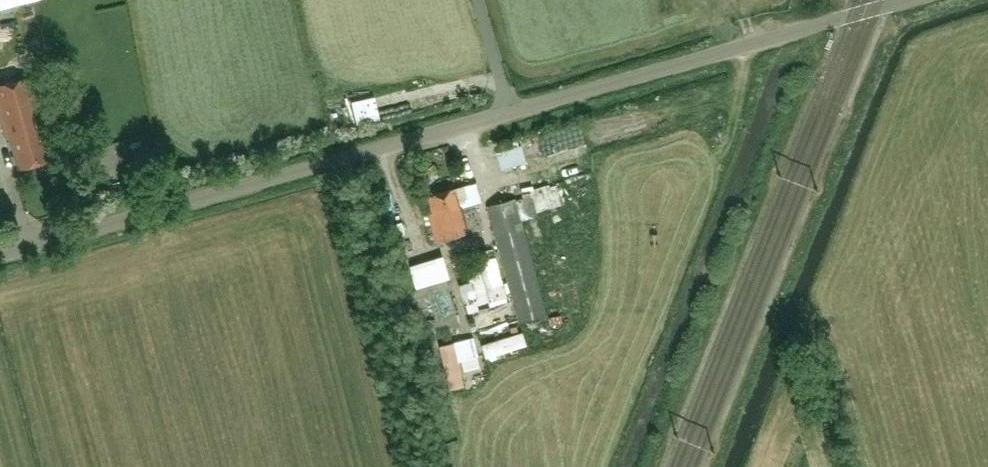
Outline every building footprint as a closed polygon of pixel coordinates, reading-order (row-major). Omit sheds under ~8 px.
[(34,0),(0,0),(0,9),(34,0)] [(10,34),(0,38),(0,72),(21,64),(10,34)] [(0,86),(0,117),(6,139),(10,138),(18,169),(51,160),(43,129),(46,128),(32,77),(0,86)] [(354,130),(379,125),(374,101),(350,105),(354,130)] [(516,148),(495,161),(503,174),(524,162),(516,148)] [(481,230),(479,230),(471,203),(461,206),(457,188),(426,196),(431,213),(428,214),(435,242),(472,232),(473,238),(482,236),(481,230)] [(524,196),(487,206),(518,322),(547,314),(529,249),(545,244),(532,196),(530,190),(523,192),(524,196)] [(579,223),(595,224),(595,210),(580,210),(579,223)] [(402,244),(404,258),(425,255),(424,241),(402,244)] [(507,299),(495,258),(483,261),(483,262),(477,264),(477,263),(465,267),(469,282),(458,285),(464,306),(475,302),(476,305),(488,302),(489,304),(507,299)] [(460,326),(446,280),(401,294),(420,354),(422,353),(431,351),(430,348),(437,346),(433,334),(460,326)] [(551,324),(561,321),(559,314),(549,317),(551,324)] [(473,317),(467,319),(470,327),(476,325),(473,317)] [(526,327),(482,341),(493,377),(511,371),(506,356),(533,348),(526,327)] [(440,345),(451,386),(464,383),(458,361),(468,358),(478,356),(478,354),(473,337),(440,345)] [(431,351),(422,353),(429,379),(438,376),(431,351)] [(437,381),(428,383),(432,399),(432,400),(440,398),(440,397),(437,381)] [(440,398),(432,400),(435,410),(444,408),(441,398),(440,398)]
